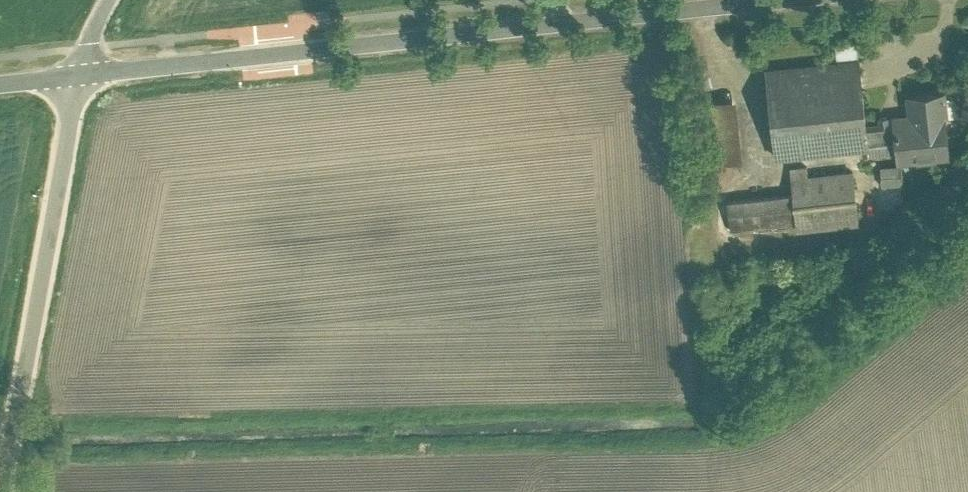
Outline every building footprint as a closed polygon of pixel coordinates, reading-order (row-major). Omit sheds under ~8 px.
[(858,54),(764,64),(774,156),(868,146),(866,125),(858,54)] [(949,113),(946,86),(905,91),(907,110),(891,112),(892,122),(866,125),(868,146),(869,152),(895,149),(896,160),(950,154),(945,113),(949,113)] [(741,156),(734,94),(693,99),(701,161),(741,156)] [(858,222),(852,166),(808,171),(807,162),(788,164),(791,190),(726,198),(730,228),(795,221),(796,229),(858,222)] [(899,164),(879,165),(881,181),(900,180),(899,164)]
